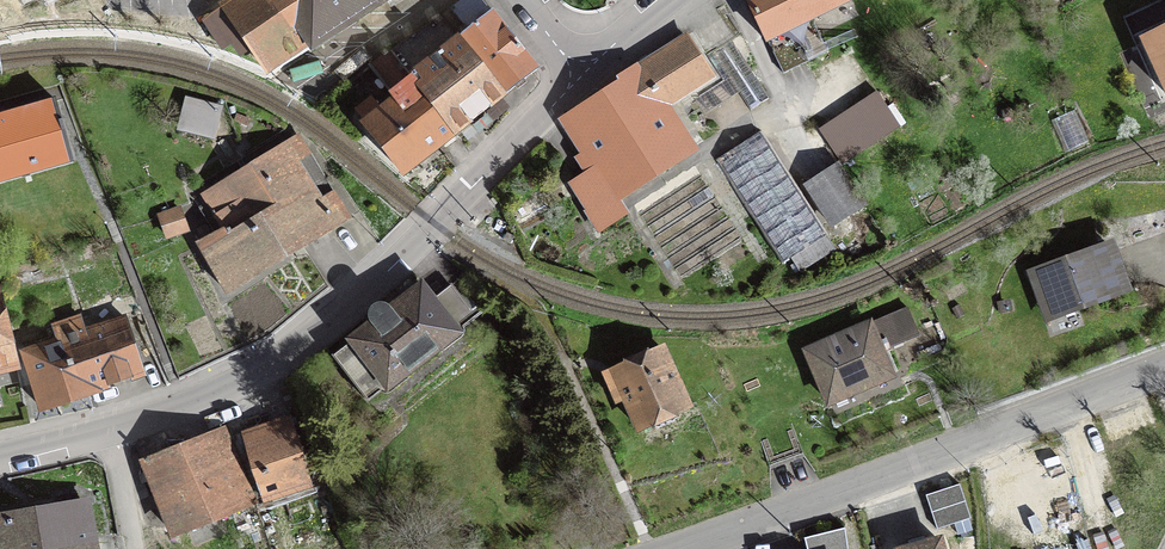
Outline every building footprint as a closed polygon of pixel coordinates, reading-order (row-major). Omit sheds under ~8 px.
[(252,47),(268,70),(310,42),(282,0),(233,0),(205,19),(224,47),(233,41),(242,54),(252,47)] [(310,42),(313,47),(383,0),(282,0),(310,42)] [(458,39),(503,96),(537,69),(483,0),(461,0),(440,15),(458,39)] [(811,17),(847,0),(748,0),(784,73),(828,52),(811,17)] [(720,13),(637,67),(640,70),(601,95),(605,100),(568,123),(589,156),(583,160),(591,173),(578,181),(600,230),(626,213),(616,197),(691,148),(666,108),(712,78),(700,59),(712,51),(751,110),(770,98),(731,39),(735,37),(720,13)] [(390,49),(411,76),(456,133),(456,132),(503,96),(458,39),(440,15),(390,49)] [(1145,40),(1164,84),(1164,31),(1145,40)] [(367,122),(364,123),(404,173),(456,133),(411,76),(390,49),(368,65),(396,99),(380,111),(372,100),(358,111),(367,122)] [(900,126),(878,93),(820,131),(842,164),(900,126)] [(186,98),(180,122),(215,131),(221,107),(186,98)] [(25,173),(23,167),(43,161),(45,167),(72,160),(56,107),(4,122),(3,116),(0,117),(0,180),(25,173)] [(783,264),(793,257),(800,269),(832,248),(825,236),(828,234),(761,130),(716,159),(783,264)] [(321,201),(296,161),(309,153),(300,138),(205,196),(225,228),(198,242),(228,292),(349,217),(334,193),(321,201)] [(831,224),(864,203),(839,166),(807,187),(831,224)] [(188,229),(180,209),(160,216),(168,237),(188,229)] [(1126,288),(1111,247),(1032,275),(1037,290),(1052,285),(1061,311),(1126,288)] [(377,307),(367,315),(373,323),(333,356),(368,401),(458,333),(481,312),(461,286),(455,291),(451,285),(432,300),(421,286),(400,302),(395,295),(383,306),(377,307)] [(0,295),(0,367),(17,363),(0,295)] [(907,308),(807,351),(827,398),(849,389),(851,393),(892,375),(882,352),(919,335),(907,308)] [(58,340),(22,351),(41,407),(144,373),(125,318),(95,328),(91,316),(79,317),(53,325),(58,340)] [(626,399),(639,429),(688,406),(662,349),(613,372),(621,389),(613,392),(617,403),(626,399)] [(244,434),(265,499),(311,483),(308,472),(315,469),(311,455),(308,456),(305,449),(301,450),(291,420),(244,434)] [(803,453),(791,420),(757,433),(769,466),(803,453)] [(241,468),(235,470),(219,433),(173,452),(166,432),(136,443),(174,534),(255,502),(241,468)] [(960,484),(926,495),(937,529),(971,518),(960,484)] [(0,519),(0,548),(90,548),(82,505),(0,519)] [(845,527),(804,538),(807,548),(848,548),(845,527)] [(908,548),(942,548),(939,540),(908,548)]
